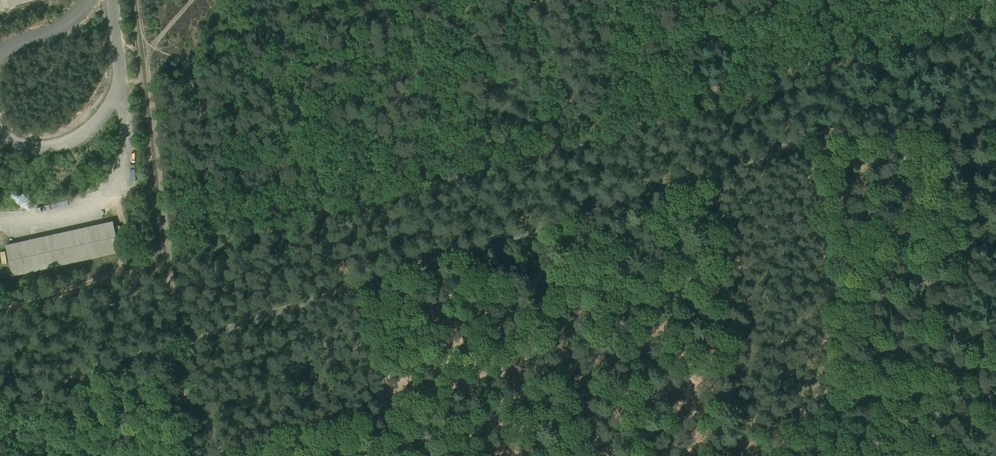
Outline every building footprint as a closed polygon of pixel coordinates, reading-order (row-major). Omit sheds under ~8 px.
[(32,0),(0,0),(0,9),(32,0)] [(112,223),(106,224),(6,247),(12,275),(118,252),(112,223)]
